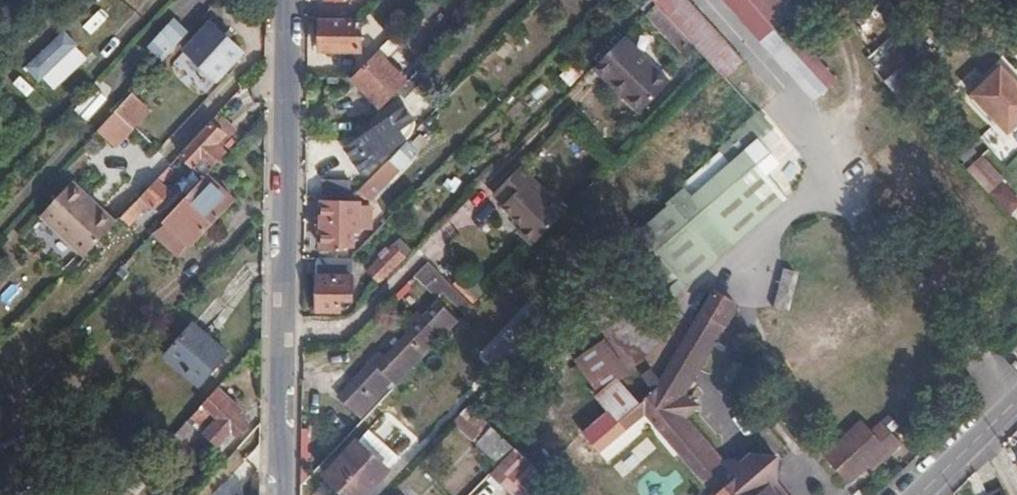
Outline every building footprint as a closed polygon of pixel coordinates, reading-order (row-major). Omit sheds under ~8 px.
[(656,3),(675,23),(689,38),(724,77),(741,61),(686,0),(654,0),(656,3)] [(794,81),(803,79),(817,95),(822,90),(740,0),(724,0),(794,81)] [(822,90),(832,81),(781,22),(782,21),(762,0),(740,0),(822,90)] [(782,21),(793,10),(784,0),(762,0),(782,21)] [(361,20),(321,18),(321,50),(361,51),(361,20)] [(181,32),(168,20),(144,46),(157,58),(181,32)] [(689,38),(675,23),(665,32),(679,48),(689,38)] [(237,52),(206,24),(181,51),(211,80),(237,52)] [(66,30),(28,65),(53,93),(91,59),(66,30)] [(624,36),(598,62),(609,72),(608,74),(629,95),(626,98),(641,113),(671,82),(624,36)] [(868,64),(896,87),(917,61),(889,39),(868,64)] [(407,80),(376,50),(351,75),(349,77),(380,108),(397,90),(407,80)] [(968,95),(1007,135),(1016,126),(1016,82),(1000,65),(968,95)] [(407,80),(397,90),(404,97),(421,79),(415,72),(407,80)] [(629,95),(608,74),(604,77),(626,98),(629,95)] [(105,99),(94,88),(77,107),(88,117),(105,99)] [(138,108),(127,97),(112,113),(124,124),(138,108)] [(342,148),(360,172),(409,135),(412,130),(413,119),(403,106),(342,148)] [(753,108),(704,160),(708,165),(715,173),(644,238),(661,257),(646,270),(667,294),(683,281),(663,258),(762,169),(772,160),(755,139),(769,125),(753,108)] [(124,124),(112,113),(99,128),(110,139),(124,124)] [(202,178),(206,173),(226,152),(215,141),(221,132),(210,119),(176,155),(202,178)] [(987,155),(968,170),(988,194),(1006,179),(987,155)] [(399,169),(389,159),(361,188),(367,197),(373,191),(375,193),(399,169)] [(704,160),(637,230),(644,238),(715,173),(708,165),(704,160)] [(493,193),(504,204),(523,222),(517,228),(533,243),(566,208),(532,176),(536,172),(524,161),(493,193)] [(171,173),(164,167),(152,181),(158,186),(171,173)] [(663,258),(683,281),(748,223),(735,209),(754,190),(768,176),(762,169),(663,258)] [(189,244),(232,198),(206,173),(202,178),(163,219),(189,244)] [(754,190),(768,206),(783,193),(768,176),(754,190)] [(325,180),(325,196),(349,196),(348,181),(325,180)] [(158,186),(152,181),(135,198),(144,207),(149,212),(167,194),(158,186)] [(991,195),(1012,216),(1016,211),(1016,192),(1006,181),(991,195)] [(37,218),(79,258),(111,224),(68,184),(37,218)] [(735,209),(748,223),(768,206),(754,190),(735,209)] [(144,207),(135,198),(120,214),(129,223),(144,207)] [(321,257),(349,258),(349,257),(349,230),(357,230),(358,203),(322,202),(321,257)] [(129,223),(120,214),(115,220),(130,234),(135,228),(129,223)] [(177,256),(189,244),(163,219),(151,231),(177,256)] [(401,258),(395,252),(373,276),(378,282),(401,258)] [(321,257),(317,257),(316,308),(339,308),(340,297),(349,298),(350,258),(349,258),(321,257)] [(431,258),(418,271),(440,292),(442,290),(453,279),(431,258)] [(774,309),(784,268),(770,264),(759,305),(774,309)] [(793,273),(790,270),(784,268),(774,309),(784,311),(793,273)] [(477,301),(453,279),(442,290),(466,312),(477,301)] [(647,411),(709,483),(728,466),(689,419),(692,413),(688,400),(681,398),(735,307),(713,293),(693,327),(663,378),(661,381),(657,386),(654,389),(637,400),(643,413),(647,411)] [(423,317),(428,322),(443,306),(438,301),(423,317)] [(592,302),(566,327),(585,346),(610,321),(592,302)] [(386,386),(390,390),(443,336),(458,320),(443,306),(428,322),(423,317),(418,312),(402,329),(408,334),(385,359),(379,353),(338,397),(357,414),(386,386)] [(485,359),(500,373),(545,326),(531,312),(485,359)] [(223,352),(190,323),(162,353),(195,382),(223,352)] [(657,386),(661,381),(651,367),(642,373),(654,389),(657,386)] [(392,401),(404,413),(425,391),(413,379),(392,401)] [(627,428),(643,413),(637,400),(618,379),(601,391),(606,398),(605,401),(627,428)] [(234,438),(247,424),(235,413),(240,408),(214,385),(184,418),(191,425),(194,422),(200,427),(211,417),(215,421),(203,434),(215,446),(228,433),(234,438)] [(453,416),(478,439),(492,423),(472,404),(468,400),(453,416)] [(387,413),(373,431),(409,459),(423,441),(387,413)] [(888,442),(893,446),(902,437),(881,414),(871,425),(861,416),(825,453),(836,464),(840,461),(855,475),(870,460),(888,442)] [(172,445),(191,425),(184,418),(166,436),(165,438),(172,445)] [(478,439),(499,460),(515,444),(492,423),(478,439)] [(369,429),(357,442),(385,469),(397,457),(369,429)] [(154,450),(157,453),(161,457),(172,445),(165,438),(154,450)] [(357,442),(325,475),(346,494),(360,494),(385,469),(357,442)] [(875,465),(893,446),(888,442),(870,460),(875,465)] [(141,459),(147,465),(157,453),(154,450),(152,448),(141,459)] [(709,483),(715,489),(712,492),(715,494),(778,494),(769,486),(775,479),(777,455),(773,451),(751,450),(737,464),(728,466),(709,483)] [(840,461),(836,464),(851,479),(855,475),(840,461)] [(561,488),(540,468),(514,494),(554,494),(561,488)]
